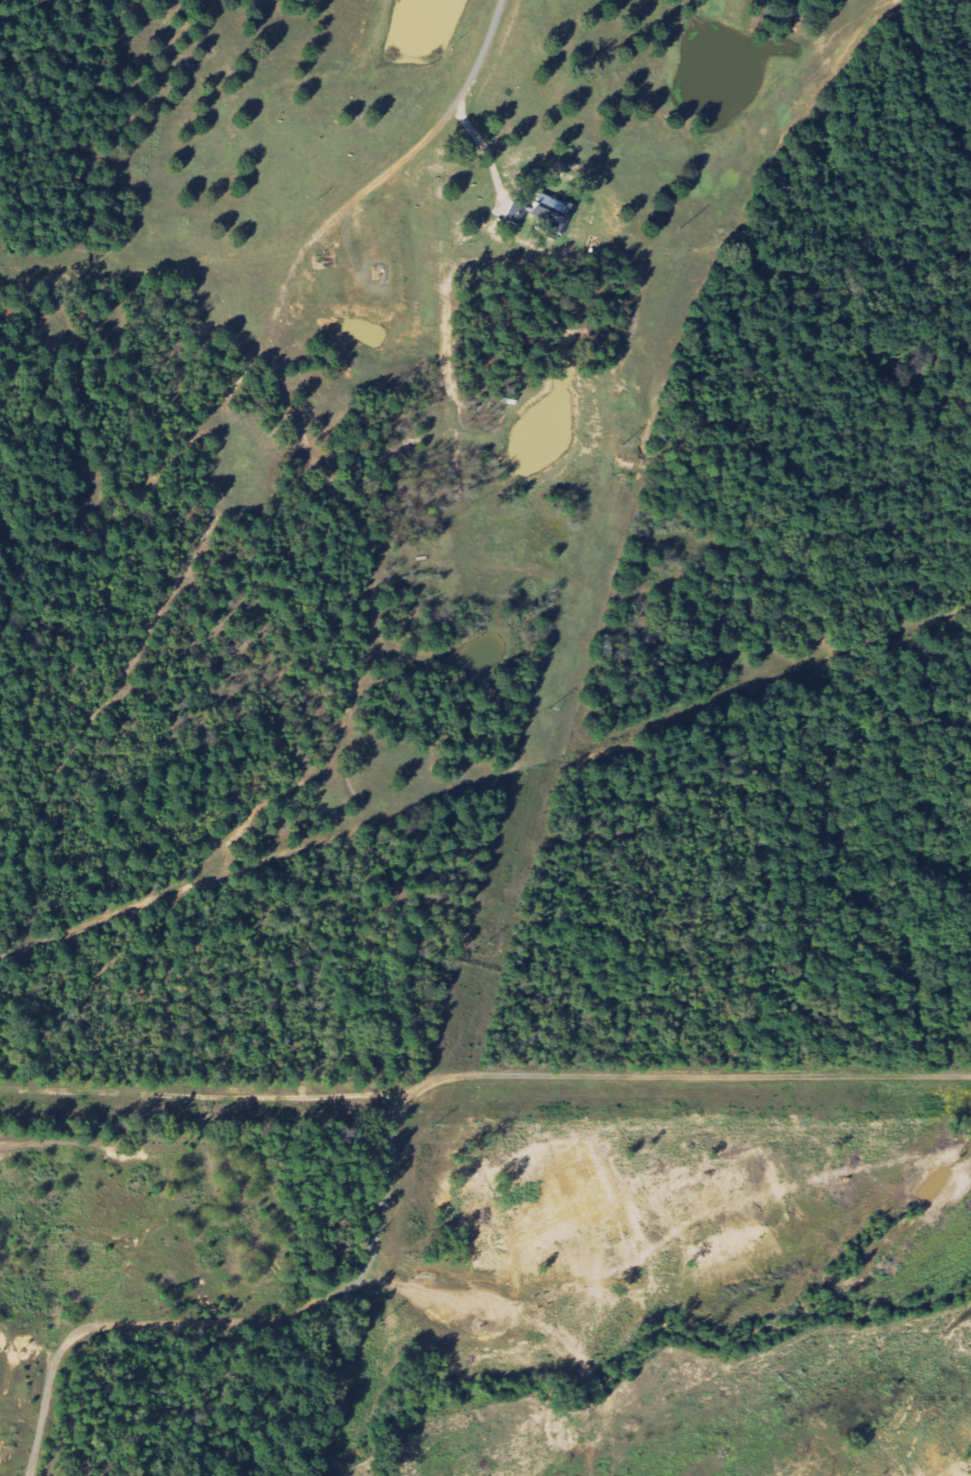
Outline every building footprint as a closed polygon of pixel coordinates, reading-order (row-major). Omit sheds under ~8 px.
[(559,242),(574,207),(542,194),(534,214),(551,222),(545,236),(559,242)] [(529,208),(514,204),(508,221),(524,226),(529,208)]
